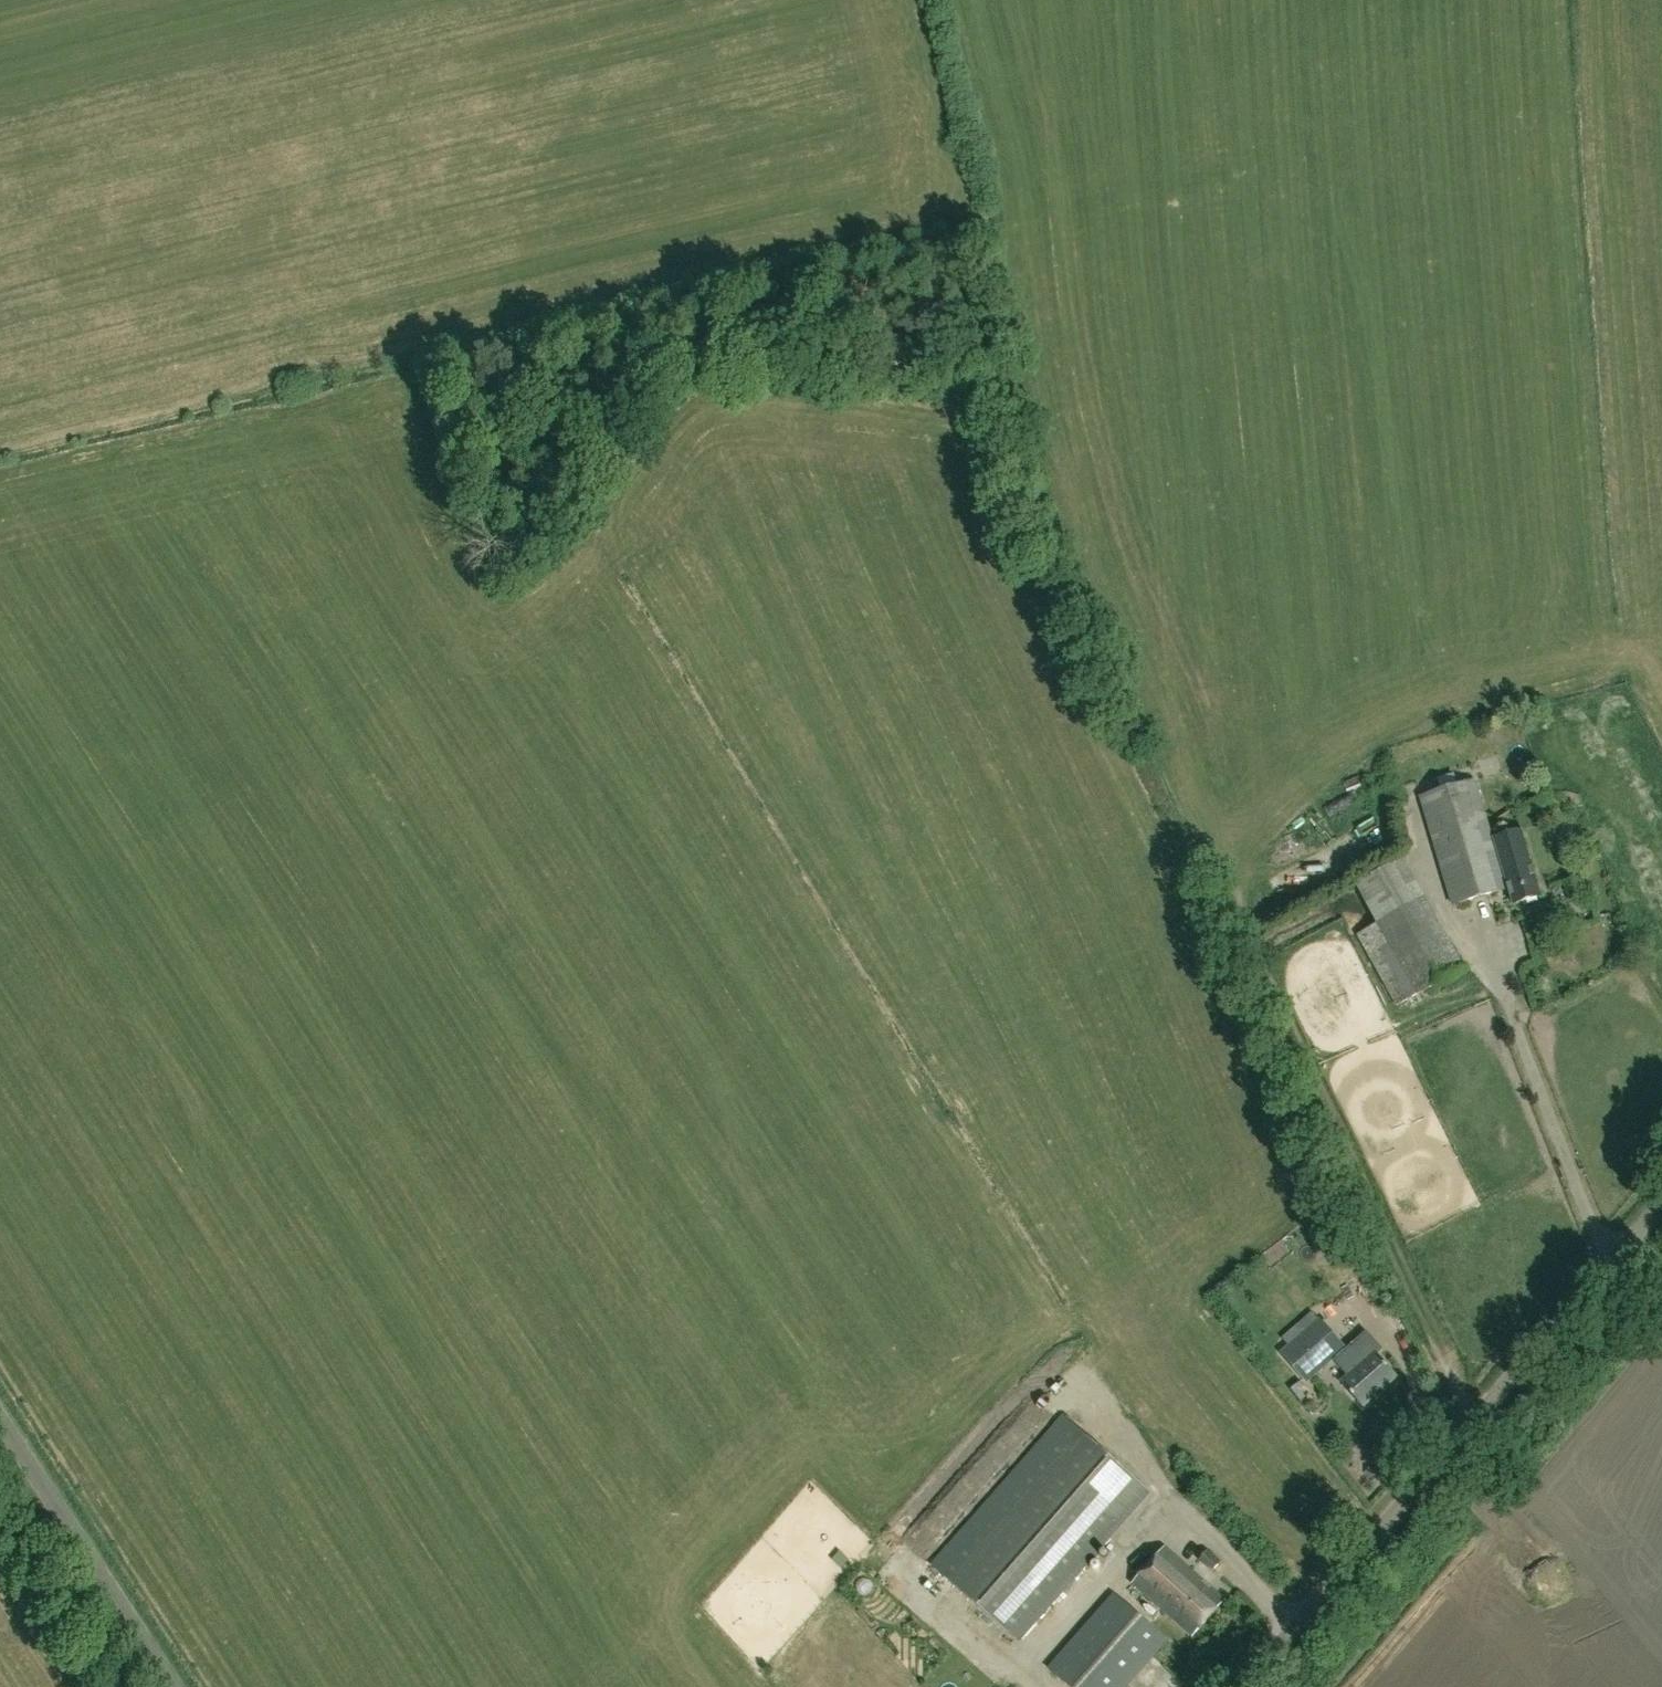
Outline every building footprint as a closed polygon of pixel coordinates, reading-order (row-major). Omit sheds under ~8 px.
[(1491,840),(1474,781),(1420,797),(1452,905),(1507,889),(1512,905),(1540,897),(1521,831),(1491,840)] [(1397,1006),(1464,969),(1403,860),(1357,885),(1378,924),(1358,935),(1397,1006)] [(1320,1318),(1319,1319),(1289,1345),(1282,1351),(1307,1381),(1346,1347),(1320,1318)] [(1379,1349),(1366,1334),(1336,1360),(1349,1375),(1340,1383),(1361,1407),(1395,1378),(1374,1353),(1379,1349)] [(1020,1642),(1151,1492),(1063,1415),(931,1564),(1020,1642)] [(1191,1639),(1225,1602),(1166,1548),(1132,1585),(1191,1639)] [(1212,1572),(1221,1562),(1207,1551),(1198,1561),(1212,1572)] [(1167,1641),(1114,1594),(1049,1669),(1069,1686),(1127,1686),(1167,1641)]
